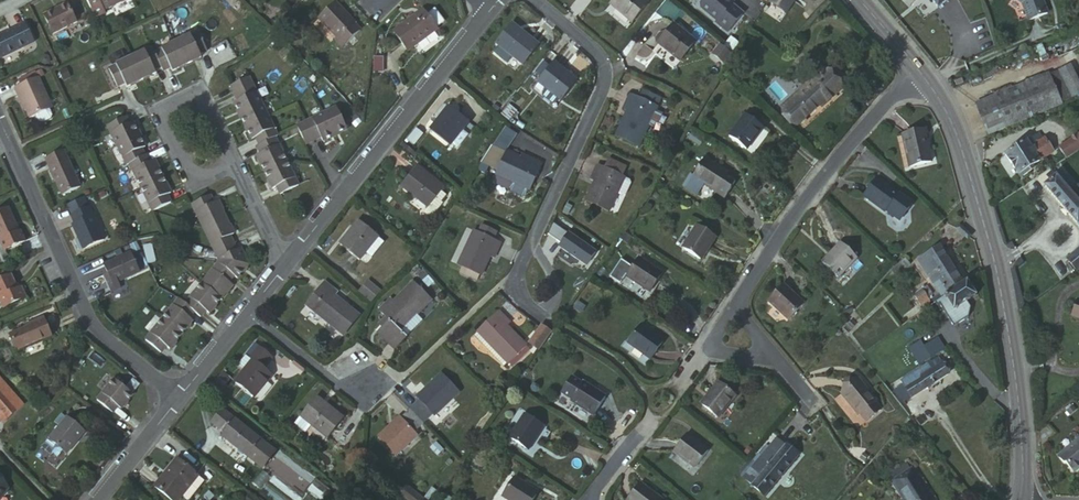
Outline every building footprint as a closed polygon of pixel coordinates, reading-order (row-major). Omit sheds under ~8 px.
[(90,24),(99,19),(98,17),(126,4),(125,1),(127,0),(79,0),(90,24)] [(631,0),(600,0),(598,2),(619,21),(634,3),(631,0)] [(667,0),(658,9),(666,17),(675,8),(667,0)] [(692,12),(692,16),(708,29),(707,31),(719,39),(734,20),(722,12),(724,9),(712,1),(713,0),(700,0),(692,12)] [(763,5),(777,16),(787,0),(766,0),(763,5)] [(920,4),(923,2),(930,13),(946,1),(946,0),(917,0),(920,4)] [(1001,1),(1012,10),(1020,29),(1040,21),(1031,0),(1001,0),(1001,1)] [(72,28),(64,8),(40,19),(49,38),(72,28)] [(360,35),(332,8),(317,27),(336,44),(333,47),(341,55),(360,35)] [(436,31),(423,12),(414,18),(415,19),(409,24),(407,22),(393,33),(407,52),(436,31)] [(532,49),(504,27),(489,48),(516,70),(532,49)] [(21,28),(0,38),(0,61),(29,46),(21,28)] [(654,47),(674,66),(690,49),(667,30),(654,47)] [(192,38),(168,50),(179,73),(194,65),(192,61),(199,57),(192,38)] [(675,68),(674,66),(654,47),(646,56),(669,76),(675,68)] [(168,50),(148,59),(155,72),(156,77),(164,73),(167,79),(179,73),(168,50)] [(721,62),(711,52),(703,62),(713,70),(721,62)] [(146,54),(127,63),(137,86),(150,80),(148,75),(155,72),(148,59),(146,54)] [(374,58),(373,73),(383,73),(383,58),(374,58)] [(795,90),(798,93),(810,105),(813,109),(842,79),(824,61),(795,90)] [(137,86),(127,63),(102,75),(110,93),(118,89),(120,94),(137,86)] [(568,85),(545,67),(529,88),(551,106),(568,85)] [(1051,108),(1039,79),(968,106),(979,136),(1051,108)] [(48,114),(33,83),(7,94),(18,115),(20,114),(25,125),(32,122),(35,128),(39,128),(46,125),(48,121),(45,115),(48,114)] [(225,102),(246,92),(243,84),(221,94),(225,102)] [(231,123),(256,110),(246,92),(225,102),(227,108),(224,109),(231,123)] [(810,105),(798,93),(776,116),(787,128),(810,105)] [(655,109),(633,97),(626,113),(628,114),(617,138),(636,148),(655,109)] [(237,135),(262,122),(256,110),(231,123),(237,135)] [(443,146),(459,125),(440,110),(422,133),(441,148),(443,146)] [(329,113),(316,119),(328,142),(339,136),(329,113)] [(758,130),(741,117),(725,140),(742,153),(758,130)] [(316,119),(299,128),(307,147),(314,144),(317,147),(328,142),(316,119)] [(100,131),(109,150),(132,140),(125,127),(123,129),(120,121),(100,131)] [(272,142),(262,122),(237,135),(242,146),(245,145),(249,153),(268,144),(272,142)] [(466,131),(459,125),(443,146),(450,152),(466,131)] [(307,147),(299,128),(289,132),(298,151),(307,147)] [(1078,148),(1078,132),(1045,156),(1051,164),(1052,167),(1078,148)] [(494,134),(485,150),(497,157),(498,156),(506,142),(494,134)] [(930,168),(925,134),(902,138),(908,170),(930,168)] [(1009,179),(1045,156),(1031,135),(997,157),(1009,179)] [(132,140),(109,150),(119,171),(122,170),(139,162),(135,155),(139,153),(132,140)] [(279,166),(268,144),(249,153),(252,160),(248,163),(256,179),(279,166)] [(408,159),(394,148),(391,153),(404,164),(408,159)] [(483,148),(472,164),(488,173),(497,157),(485,150),(483,148)] [(497,157),(488,173),(486,177),(503,186),(518,194),(520,195),(534,168),(519,159),(516,165),(498,156),(497,157)] [(63,169),(66,168),(61,157),(57,159),(63,169)] [(48,172),(46,175),(57,200),(77,190),(66,168),(63,169),(57,159),(45,164),(48,172)] [(687,176),(680,188),(694,196),(701,185),(713,193),(724,175),(701,160),(690,178),(687,176)] [(139,162),(122,170),(133,193),(155,181),(148,167),(145,168),(141,161),(139,162)] [(291,191),(279,166),(256,179),(263,195),(268,192),(271,200),(291,191)] [(598,175),(614,183),(618,173),(602,166),(598,175)] [(437,191),(409,170),(396,188),(424,210),(437,191)] [(616,184),(614,183),(598,175),(591,172),(585,187),(588,188),(579,208),(599,219),(608,201),(616,184)] [(1078,231),(1078,216),(1043,176),(1037,182),(1041,186),(1037,190),(1074,235),(1078,231)] [(886,197),(865,180),(852,197),(873,213),(887,223),(901,205),(888,195),(886,197)] [(155,181),(133,193),(144,215),(163,206),(160,199),(162,197),(155,181)] [(621,187),(616,184),(608,201),(612,203),(615,202),(617,200),(622,191),(621,187)] [(518,194),(503,186),(500,193),(501,195),(510,201),(514,200),(518,194)] [(196,232),(219,221),(211,204),(207,206),(204,198),(184,208),(196,232)] [(85,211),(80,202),(65,210),(70,219),(69,220),(73,228),(70,230),(81,253),(101,244),(87,211),(85,211)] [(15,236),(5,212),(0,215),(0,244),(3,243),(15,236)] [(228,238),(219,221),(196,232),(208,255),(226,245),(225,240),(228,238)] [(353,257),(366,239),(346,223),(327,248),(347,264),(353,257)] [(688,261),(703,236),(686,225),(671,250),(688,261)] [(472,235),(490,245),(494,237),(477,227),(472,235)] [(585,259),(542,228),(537,239),(550,248),(548,251),(576,271),(585,259)] [(495,248),(490,245),(472,235),(468,233),(448,268),(471,282),(482,263),(486,265),(495,248)] [(17,236),(15,236),(3,243),(7,253),(22,246),(17,236)] [(375,246),(366,239),(353,257),(362,264),(375,246)] [(230,254),(226,245),(208,255),(211,263),(210,269),(225,281),(229,285),(242,268),(235,251),(230,254)] [(1078,262),(1078,253),(1075,247),(1058,262),(1066,273),(1078,262)] [(832,283),(851,264),(837,249),(818,270),(832,283)] [(908,265),(931,299),(934,297),(955,283),(939,257),(934,260),(928,251),(908,265)] [(109,288),(113,286),(135,276),(127,256),(100,268),(104,278),(109,288)] [(642,294),(653,275),(629,261),(617,279),(642,294)] [(221,286),(225,281),(210,269),(194,288),(212,304),(225,289),(221,286)] [(915,301),(919,298),(906,277),(893,286),(909,312),(918,306),(915,301)] [(109,288),(104,278),(99,280),(106,296),(116,292),(113,286),(109,288)] [(22,302),(17,292),(13,294),(6,279),(0,282),(0,312),(22,302)] [(384,326),(392,332),(423,301),(404,282),(384,304),(382,301),(370,312),(381,323),(384,326)] [(326,293),(313,283),(295,306),(332,336),(348,316),(323,296),(326,293)] [(955,283),(934,297),(944,312),(965,298),(955,283)] [(370,295),(357,285),(347,297),(360,307),(370,295)] [(201,317),(212,304),(194,288),(177,309),(185,316),(192,322),(198,315),(201,317)] [(779,325),(794,309),(775,290),(760,306),(779,325)] [(180,321),(185,316),(177,309),(171,304),(154,323),(137,344),(151,356),(156,351),(159,354),(183,325),(180,321)] [(1057,309),(1054,325),(1078,330),(1078,312),(1057,309)] [(497,328),(485,316),(465,336),(497,368),(514,350),(495,331),(497,328)] [(12,357),(46,342),(38,323),(21,331),(23,334),(5,342),(12,357)] [(372,333),(376,336),(384,326),(381,323),(372,333)] [(398,338),(392,332),(384,326),(376,336),(374,338),(386,350),(398,338)] [(655,345),(632,327),(620,343),(643,362),(655,345)] [(527,358),(540,340),(531,334),(518,352),(527,358)] [(554,340),(546,335),(539,346),(548,351),(554,340)] [(919,357),(933,347),(926,335),(912,345),(919,357)] [(909,364),(919,357),(912,345),(902,353),(909,364)] [(264,361),(252,351),(218,393),(236,408),(253,386),(247,380),(264,361)] [(898,401),(906,396),(944,373),(938,364),(928,370),(924,365),(905,377),(907,382),(892,392),(898,401)] [(862,407),(872,397),(854,378),(837,393),(855,413),(862,407)] [(408,407),(400,415),(411,427),(420,420),(423,422),(447,399),(430,380),(405,403),(408,407)] [(115,411),(126,399),(106,382),(90,401),(106,414),(111,407),(115,411)] [(586,391),(576,384),(565,400),(575,407),(574,408),(597,424),(609,406),(587,390),(586,391)] [(723,399),(707,385),(690,406),(705,420),(723,399)] [(0,386),(0,418),(1,419),(17,406),(0,386)] [(880,405),(872,397),(862,407),(869,415),(880,405)] [(331,423),(304,402),(287,422),(314,445),(331,423)] [(869,415),(862,407),(855,413),(862,421),(869,415)] [(219,435),(216,439),(242,459),(244,454),(260,466),(270,453),(217,410),(206,424),(219,435)] [(411,427),(400,415),(389,425),(385,421),(363,441),(381,461),(404,440),(401,436),(411,427)] [(520,450),(534,427),(516,415),(501,438),(520,450)] [(47,446),(47,447),(61,460),(63,462),(81,439),(64,425),(47,446)] [(697,454),(676,437),(660,456),(683,474),(697,454)] [(1046,465),(1052,471),(1054,471),(1062,481),(1076,469),(1077,469),(1078,468),(1078,447),(1073,441),(1046,465)] [(768,456),(742,487),(755,497),(788,458),(770,442),(762,450),(768,456)] [(61,460),(47,447),(39,455),(47,464),(50,461),(55,466),(61,460)] [(736,482),(742,487),(768,456),(762,450),(736,482)] [(244,454),(242,459),(257,471),(260,466),(244,454)] [(161,499),(182,499),(196,482),(175,465),(153,493),(161,499)] [(902,473),(880,487),(886,497),(894,498),(895,499),(919,499),(902,473)] [(526,496),(504,481),(492,499),(493,499),(523,499),(526,496)] [(313,484),(304,495),(310,499),(322,499),(326,495),(313,484)] [(622,499),(646,499),(631,488),(622,499)] [(397,499),(415,499),(401,489),(395,499),(397,499)]
